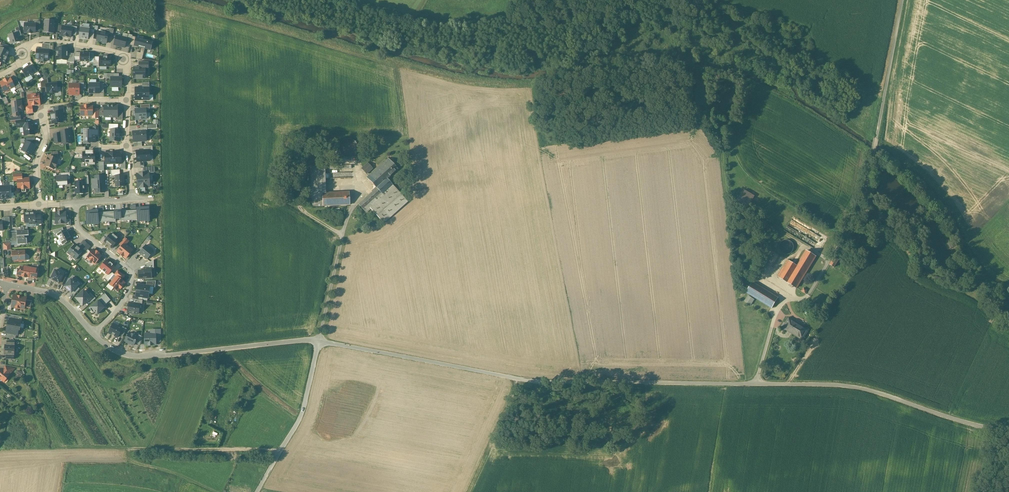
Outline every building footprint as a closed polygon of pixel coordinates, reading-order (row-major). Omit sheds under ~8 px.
[(55,21),(45,20),(44,31),(55,32),(55,28),(54,28),(55,21)] [(25,23),(24,32),(28,33),(32,34),(32,33),(35,33),(35,31),(36,24),(35,24),(25,23)] [(63,25),(62,34),(72,36),(73,26),(63,25)] [(80,26),(79,37),(88,38),(90,27),(80,26)] [(17,33),(9,35),(12,44),(20,42),(18,37),(17,33)] [(128,35),(123,33),(122,37),(116,35),(114,45),(124,48),(128,35)] [(112,37),(98,34),(96,43),(110,46),(112,37)] [(153,44),(136,40),(134,50),(151,54),(153,44)] [(0,47),(0,48),(8,51),(10,47),(1,43),(0,47)] [(1,63),(4,64),(9,52),(8,51),(0,48),(0,66),(1,63)] [(68,48),(57,48),(56,60),(67,60),(68,48)] [(37,50),(36,59),(42,59),(41,61),(46,62),(46,60),(48,60),(48,51),(48,50),(42,50),(37,50)] [(90,53),(80,53),(80,62),(82,62),(82,63),(86,63),(86,62),(86,63),(87,63),(87,62),(90,62),(90,53)] [(101,55),(101,66),(112,66),(112,55),(101,55)] [(29,66),(22,70),(27,78),(34,73),(29,66)] [(145,68),(134,68),(134,79),(145,79),(145,68)] [(121,77),(112,77),(112,82),(111,82),(111,87),(121,87),(121,83),(121,77)] [(0,83),(0,84),(4,92),(14,87),(15,87),(12,82),(10,78),(8,79),(7,79),(4,80),(4,81),(0,83)] [(17,79),(12,82),(15,87),(14,87),(16,90),(21,87),(17,79)] [(48,84),(46,84),(46,87),(47,94),(57,93),(56,83),(48,84)] [(99,83),(89,83),(89,93),(99,93),(99,83)] [(79,84),(69,84),(69,95),(79,95),(79,84)] [(149,88),(135,88),(135,100),(149,100),(149,88)] [(38,94),(27,96),(27,95),(27,96),(28,106),(28,107),(32,106),(36,106),(37,106),(40,105),(39,95),(39,94),(38,94)] [(21,101),(12,102),(13,116),(19,115),(18,112),(22,112),(22,110),(22,109),(22,107),(21,106),(21,101)] [(92,106),(88,106),(85,106),(81,106),(81,116),(92,116),(92,106)] [(146,109),(135,109),(136,120),(146,119),(146,109)] [(54,113),(51,113),(52,120),(52,123),(52,124),(61,122),(61,119),(62,119),(61,112),(54,113)] [(20,120),(16,121),(16,128),(23,127),(23,124),(25,124),(25,119),(20,120)] [(25,124),(23,124),(23,127),(25,136),(34,135),(33,123),(25,124)] [(95,131),(89,131),(89,129),(85,129),(81,129),(81,133),(84,133),(84,143),(89,143),(95,143),(95,131)] [(70,130),(60,132),(60,134),(57,134),(58,143),(61,142),(61,144),(65,143),(65,144),(71,143),(70,130)] [(119,130),(111,130),(110,141),(119,141),(119,130)] [(145,131),(133,132),(134,143),(142,143),(142,141),(146,141),(145,131)] [(357,152),(358,148),(357,144),(355,141),(352,139),(348,139),(345,140),(342,142),(340,145),(339,148),(340,152),(342,155),(345,157),(348,158),(352,157),(355,155),(357,152)] [(35,146),(26,141),(25,144),(24,144),(21,150),(31,155),(35,146)] [(149,150),(136,151),(137,162),(150,161),(149,150)] [(95,152),(92,152),(87,152),(83,152),(83,163),(95,163),(95,152)] [(113,164),(113,153),(105,154),(105,164),(113,164)] [(121,164),(121,153),(113,153),(113,164),(121,164)] [(51,157),(48,156),(45,166),(54,169),(54,167),(55,167),(57,164),(56,163),(57,159),(51,157)] [(388,158),(367,178),(367,177),(367,178),(376,187),(387,178),(397,169),(388,158)] [(367,163),(362,168),(366,173),(372,168),(367,163)] [(325,167),(311,167),(312,194),(322,193),(326,193),(325,167)] [(149,173),(137,174),(138,188),(149,187),(149,173)] [(123,175),(115,176),(116,187),(124,186),(123,175)] [(61,176),(56,177),(56,182),(58,182),(58,185),(67,185),(67,179),(66,176),(61,176)] [(104,192),(103,176),(95,176),(95,180),(92,180),(93,189),(96,189),(96,193),(104,192)] [(22,179),(17,179),(17,181),(18,189),(22,189),(26,189),(25,189),(29,188),(29,178),(22,179)] [(387,178),(376,187),(382,193),(392,184),(387,178)] [(84,182),(75,182),(76,194),(85,194),(84,182)] [(382,193),(381,194),(380,193),(363,209),(366,212),(370,209),(383,223),(407,201),(394,187),(392,184),(382,193)] [(12,198),(12,186),(0,186),(0,199),(12,198)] [(372,192),(358,204),(363,209),(380,193),(381,194),(382,193),(376,187),(371,192),(372,192)] [(754,196),(744,190),(739,197),(749,204),(754,196)] [(326,193),(322,193),(322,206),(350,204),(349,192),(326,193)] [(322,193),(312,194),(312,206),(322,206),(322,193)] [(148,207),(137,208),(137,212),(138,220),(138,221),(149,221),(148,207)] [(97,211),(86,211),(87,225),(98,224),(98,223),(98,215),(97,211)] [(137,212),(120,213),(120,211),(114,212),(115,214),(98,215),(98,223),(104,223),(103,222),(109,222),(110,222),(116,222),(116,221),(120,221),(126,221),(132,220),(132,221),(138,220),(137,212)] [(34,213),(24,213),(25,223),(29,222),(29,224),(35,223),(35,216),(34,213)] [(55,213),(56,223),(66,223),(65,213),(55,213)] [(56,235),(61,246),(72,240),(67,229),(56,235)] [(28,230),(16,231),(17,242),(17,244),(27,244),(27,239),(24,239),(24,236),(28,236),(28,230)] [(807,236),(805,239),(814,245),(816,242),(807,236)] [(848,240),(843,237),(837,247),(842,250),(848,240)] [(945,243),(948,249),(955,246),(953,240),(945,243)] [(830,247),(822,242),(819,248),(827,253),(830,247)] [(124,243),(117,252),(125,259),(133,250),(124,243)] [(82,251),(74,245),(68,253),(75,259),(82,251)] [(146,245),(139,253),(147,260),(154,251),(146,245)] [(94,249),(86,258),(94,265),(102,256),(94,249)] [(797,266),(787,282),(796,288),(815,256),(806,250),(797,266)] [(24,251),(12,252),(13,261),(19,261),(19,262),(21,262),(22,261),(25,261),(24,251)] [(834,257),(830,265),(834,267),(838,260),(834,257)] [(787,260),(777,276),(779,277),(789,261),(787,260)] [(789,261),(779,277),(787,282),(797,266),(789,261)] [(32,268),(26,267),(24,268),(20,267),(20,270),(18,270),(17,275),(22,276),(22,277),(26,277),(28,277),(32,277),(34,270),(31,269),(32,268)] [(138,275),(138,280),(152,279),(152,268),(143,268),(144,275),(138,275)] [(55,269),(50,279),(59,284),(64,274),(55,269)] [(125,283),(116,275),(109,284),(118,292),(125,283)] [(64,287),(71,293),(78,285),(71,279),(64,287)] [(778,298),(752,282),(746,292),(771,308),(778,298)] [(137,284),(135,296),(148,297),(150,285),(137,284)] [(91,299),(83,289),(75,296),(83,306),(91,299)] [(106,294),(101,297),(105,303),(110,299),(106,294)] [(745,300),(752,305),(755,299),(749,294),(745,300)] [(26,298),(13,295),(12,303),(11,307),(24,309),(24,307),(26,300),(26,298)] [(91,306),(98,314),(105,308),(98,300),(91,306)] [(128,302),(127,313),(139,315),(140,304),(128,302)] [(10,318),(8,325),(7,325),(7,326),(20,328),(21,321),(19,320),(10,318)] [(808,330),(789,318),(783,328),(802,339),(808,330)] [(112,323),(108,333),(118,338),(122,328),(112,323)] [(20,328),(7,326),(6,333),(7,333),(16,335),(17,335),(19,328),(20,328)] [(138,337),(129,332),(124,341),(133,346),(138,337)] [(143,333),(144,346),(156,345),(155,333),(143,333)] [(6,345),(4,345),(4,355),(6,355),(14,355),(15,345),(6,345)] [(14,369),(5,366),(2,370),(9,375),(14,369)] [(1,369),(0,370),(0,379),(2,381),(5,378),(6,379),(9,375),(2,370),(1,369)]
